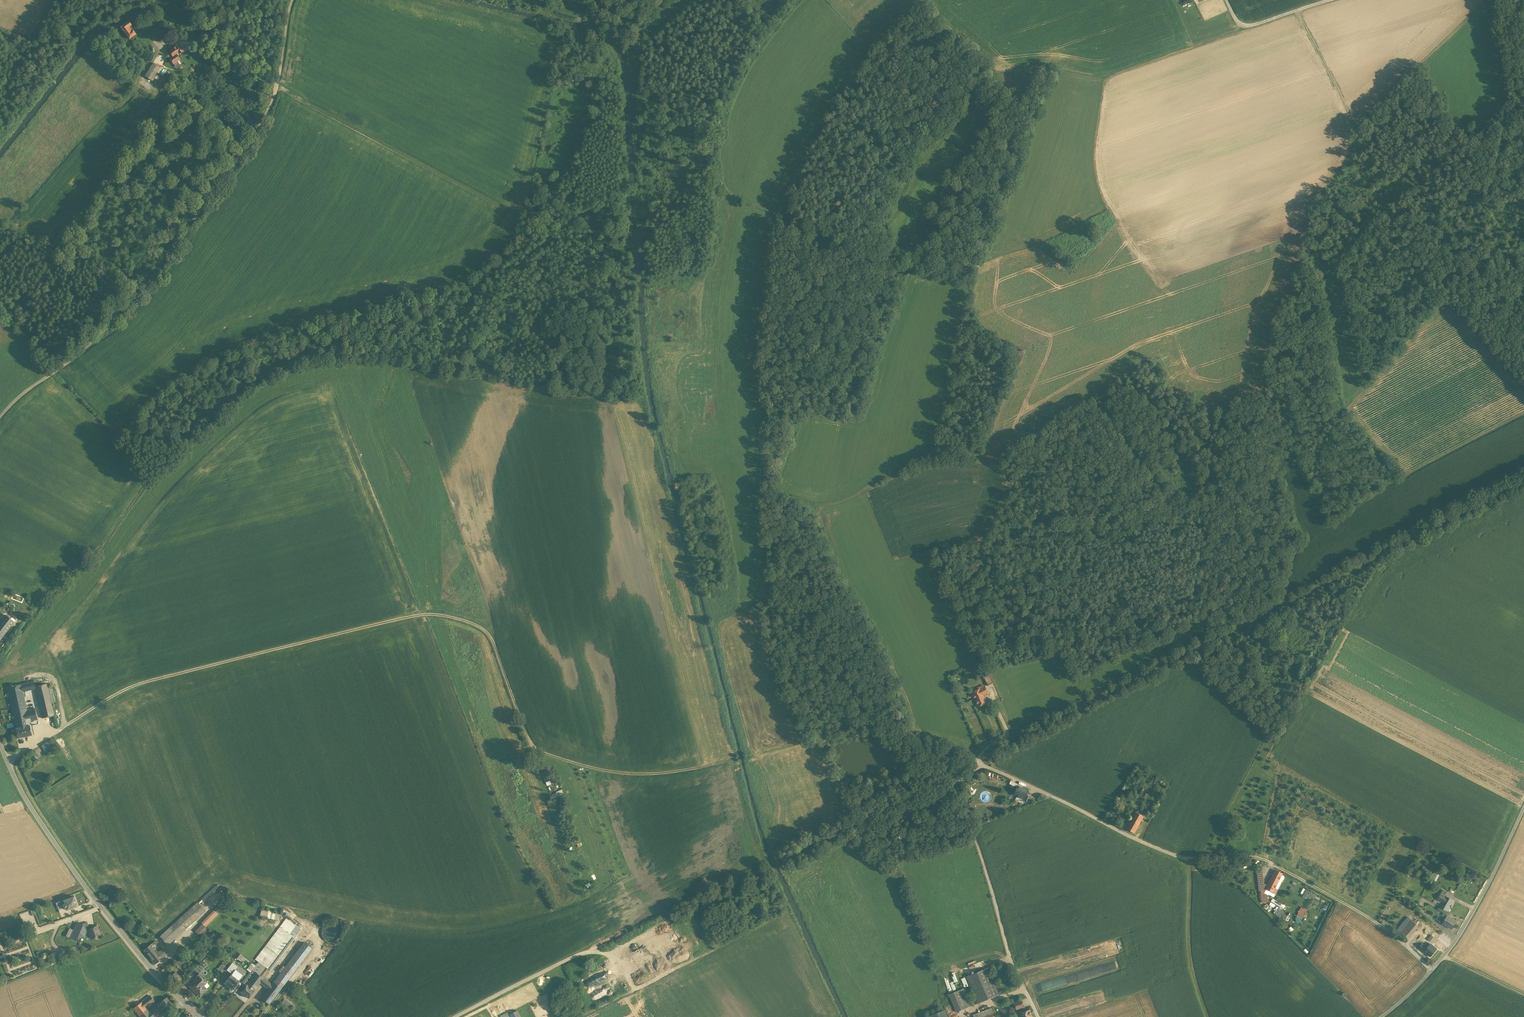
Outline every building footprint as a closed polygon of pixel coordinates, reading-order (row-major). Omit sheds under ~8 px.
[(129,21),(121,26),(124,31),(129,39),(136,34),(133,30),(132,31),(129,26),(132,25),(129,21)] [(180,59),(176,54),(179,53),(179,54),(183,51),(178,43),(174,46),(175,47),(169,51),(173,56),(170,58),(174,63),(180,59)] [(153,63),(145,76),(151,80),(157,73),(160,68),(153,63)] [(162,76),(157,73),(151,80),(157,84),(162,76)] [(11,625),(12,626),(15,622),(6,615),(0,623),(0,640),(11,625)] [(988,685),(993,682),(991,677),(985,680),(988,685)] [(34,681),(8,688),(16,726),(30,724),(29,720),(27,709),(23,691),(32,689),(36,688),(35,686),(34,681)] [(47,684),(35,686),(36,688),(43,718),(54,715),(51,702),(47,688),(47,684)] [(52,686),(47,688),(51,702),(56,701),(52,686)] [(32,689),(23,691),(27,709),(36,708),(32,689)] [(981,689),(972,692),(978,707),(987,703),(984,695),(981,689)] [(36,708),(27,709),(29,720),(38,718),(36,708)] [(16,726),(17,736),(32,734),(30,724),(16,726)] [(54,749),(49,741),(41,745),(46,753),(54,749)] [(1141,790),(1126,781),(1124,786),(1138,794),(1141,790)] [(1029,790),(1019,785),(1015,794),(1018,796),(1024,799),(1025,799),(1029,790)] [(1036,797),(1030,794),(1027,800),(1033,803),(1036,797)] [(1136,812),(1126,828),(1135,833),(1144,817),(1136,812)] [(1268,885),(1266,888),(1267,888),(1269,890),(1273,891),(1274,888),(1277,889),(1284,876),(1281,875),(1282,873),(1275,870),(1268,885)] [(1263,881),(1258,882),(1259,890),(1261,891),(1264,893),(1267,888),(1266,888),(1268,885),(1264,883),(1263,881)] [(1267,888),(1264,893),(1261,891),(1262,902),(1268,901),(1267,894),(1269,890),(1267,888)] [(1301,893),(1303,894),(1302,896),(1313,901),(1316,894),(1303,888),(1301,893)] [(1454,901),(1442,894),(1439,899),(1443,901),(1440,906),(1442,907),(1448,910),(1454,901)] [(66,907),(67,909),(67,910),(78,906),(74,896),(64,900),(65,904),(63,904),(64,908),(66,907)] [(212,907),(215,903),(210,898),(206,901),(212,907)] [(1283,904),(1273,898),(1271,901),(1281,907),(1283,904)] [(197,903),(192,908),(199,916),(205,911),(197,903)] [(1302,919),(1303,916),(1306,917),(1308,912),(1306,911),(1307,908),(1300,906),(1296,917),(1302,919)] [(1444,913),(1448,915),(1450,911),(1448,910),(1442,907),(1441,910),(1445,912),(1444,913)] [(192,908),(179,919),(186,927),(199,916),(192,908)] [(279,912),(262,908),(260,915),(278,919),(279,912)] [(217,909),(212,915),(214,917),(220,912),(217,909)] [(1448,915),(1444,913),(1440,921),(1443,923),(1452,929),(1457,920),(1448,915)] [(197,930),(202,935),(209,928),(206,926),(214,917),(212,915),(197,930)] [(1408,917),(1397,929),(1400,932),(1408,922),(1411,919),(1408,917)] [(286,918),(278,930),(289,938),(297,926),(286,918)] [(179,919),(160,936),(168,944),(186,927),(179,919)] [(1419,926),(1411,919),(1408,922),(1416,929),(1419,926)] [(72,935),(77,938),(84,936),(86,932),(83,924),(82,924),(78,922),(74,930),(72,935)] [(1408,922),(1400,932),(1408,938),(1416,929),(1408,922)] [(339,936),(340,933),(339,929),(337,926),(334,924),(331,924),(327,925),(324,927),(322,929),(322,933),(323,936),(325,939),(327,941),(331,942),(334,941),(337,939),(339,936)] [(90,929),(88,929),(89,931),(92,938),(101,935),(97,926),(90,929)] [(289,939),(292,941),(301,929),(297,926),(289,938),(289,939)] [(72,935),(74,930),(70,928),(66,936),(71,938),(72,935)] [(208,929),(202,936),(204,938),(209,933),(210,934),(212,932),(208,929)] [(278,930),(256,959),(258,961),(259,961),(270,970),(292,941),(289,939),(289,938),(278,930)] [(163,949),(157,942),(152,944),(159,952),(163,949)] [(304,942),(274,982),(282,988),(312,948),(304,942)] [(159,952),(152,944),(144,950),(155,963),(163,957),(159,952)] [(1427,947),(1423,944),(1419,948),(1425,953),(1426,952),(1425,950),(1427,947)] [(1427,947),(1425,950),(1426,952),(1431,956),(1437,949),(1431,944),(1427,947)] [(1036,953),(1037,958),(1049,955),(1047,949),(1043,950),(1043,951),(1036,953)] [(241,960),(244,956),(236,950),(233,954),(241,960)] [(181,957),(175,963),(180,969),(184,965),(182,962),(184,960),(181,957)] [(270,970),(259,961),(253,969),(264,978),(270,970)] [(255,965),(251,962),(245,970),(249,973),(255,965)] [(204,968),(200,964),(194,970),(198,973),(204,968)] [(237,967),(233,964),(228,970),(227,971),(230,975),(225,981),(237,990),(238,988),(241,984),(238,981),(245,972),(238,966),(237,967)] [(989,968),(967,976),(977,1002),(999,994),(989,968)] [(253,969),(252,969),(243,982),(246,985),(247,983),(255,989),(260,982),(264,978),(253,969)] [(179,974),(176,971),(169,978),(176,984),(186,974),(183,970),(179,974)] [(200,974),(189,986),(193,990),(194,989),(201,995),(207,989),(201,983),(205,979),(200,974)] [(599,977),(587,984),(589,988),(601,981),(599,977)] [(269,982),(264,978),(260,982),(266,987),(269,982)] [(255,989),(247,983),(246,985),(243,982),(241,984),(238,988),(249,997),(255,989)] [(268,989),(261,998),(269,1004),(282,988),(274,982),(272,984),(268,989)] [(966,987),(949,994),(956,1011),(973,1004),(966,987)] [(150,995),(142,1001),(146,1007),(154,1001),(150,995)] [(173,1006),(167,997),(160,1001),(161,1002),(167,1010),(167,1011),(173,1006)] [(1022,999),(1014,1002),(1017,1009),(1024,1006),(1022,999)] [(142,1001),(139,1004),(134,1008),(141,1016),(154,1016),(149,1010),(146,1007),(142,1001)] [(149,1010),(154,1016),(158,1016),(167,1010),(161,1002),(149,1010)] [(978,1013),(980,1016),(982,1016),(993,1013),(992,1008),(978,1013)]
